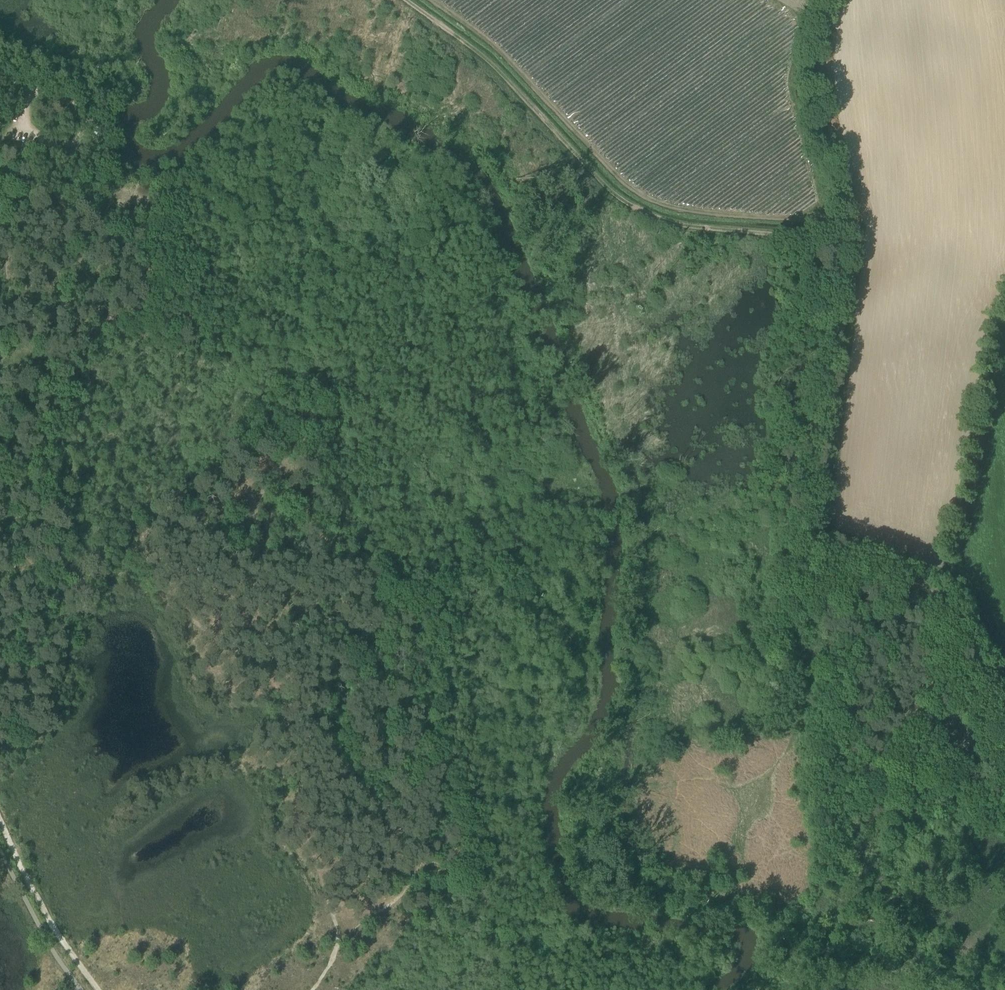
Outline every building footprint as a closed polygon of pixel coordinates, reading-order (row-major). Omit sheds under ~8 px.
[(952,712),(946,719),(954,726),(960,719),(952,712)]
